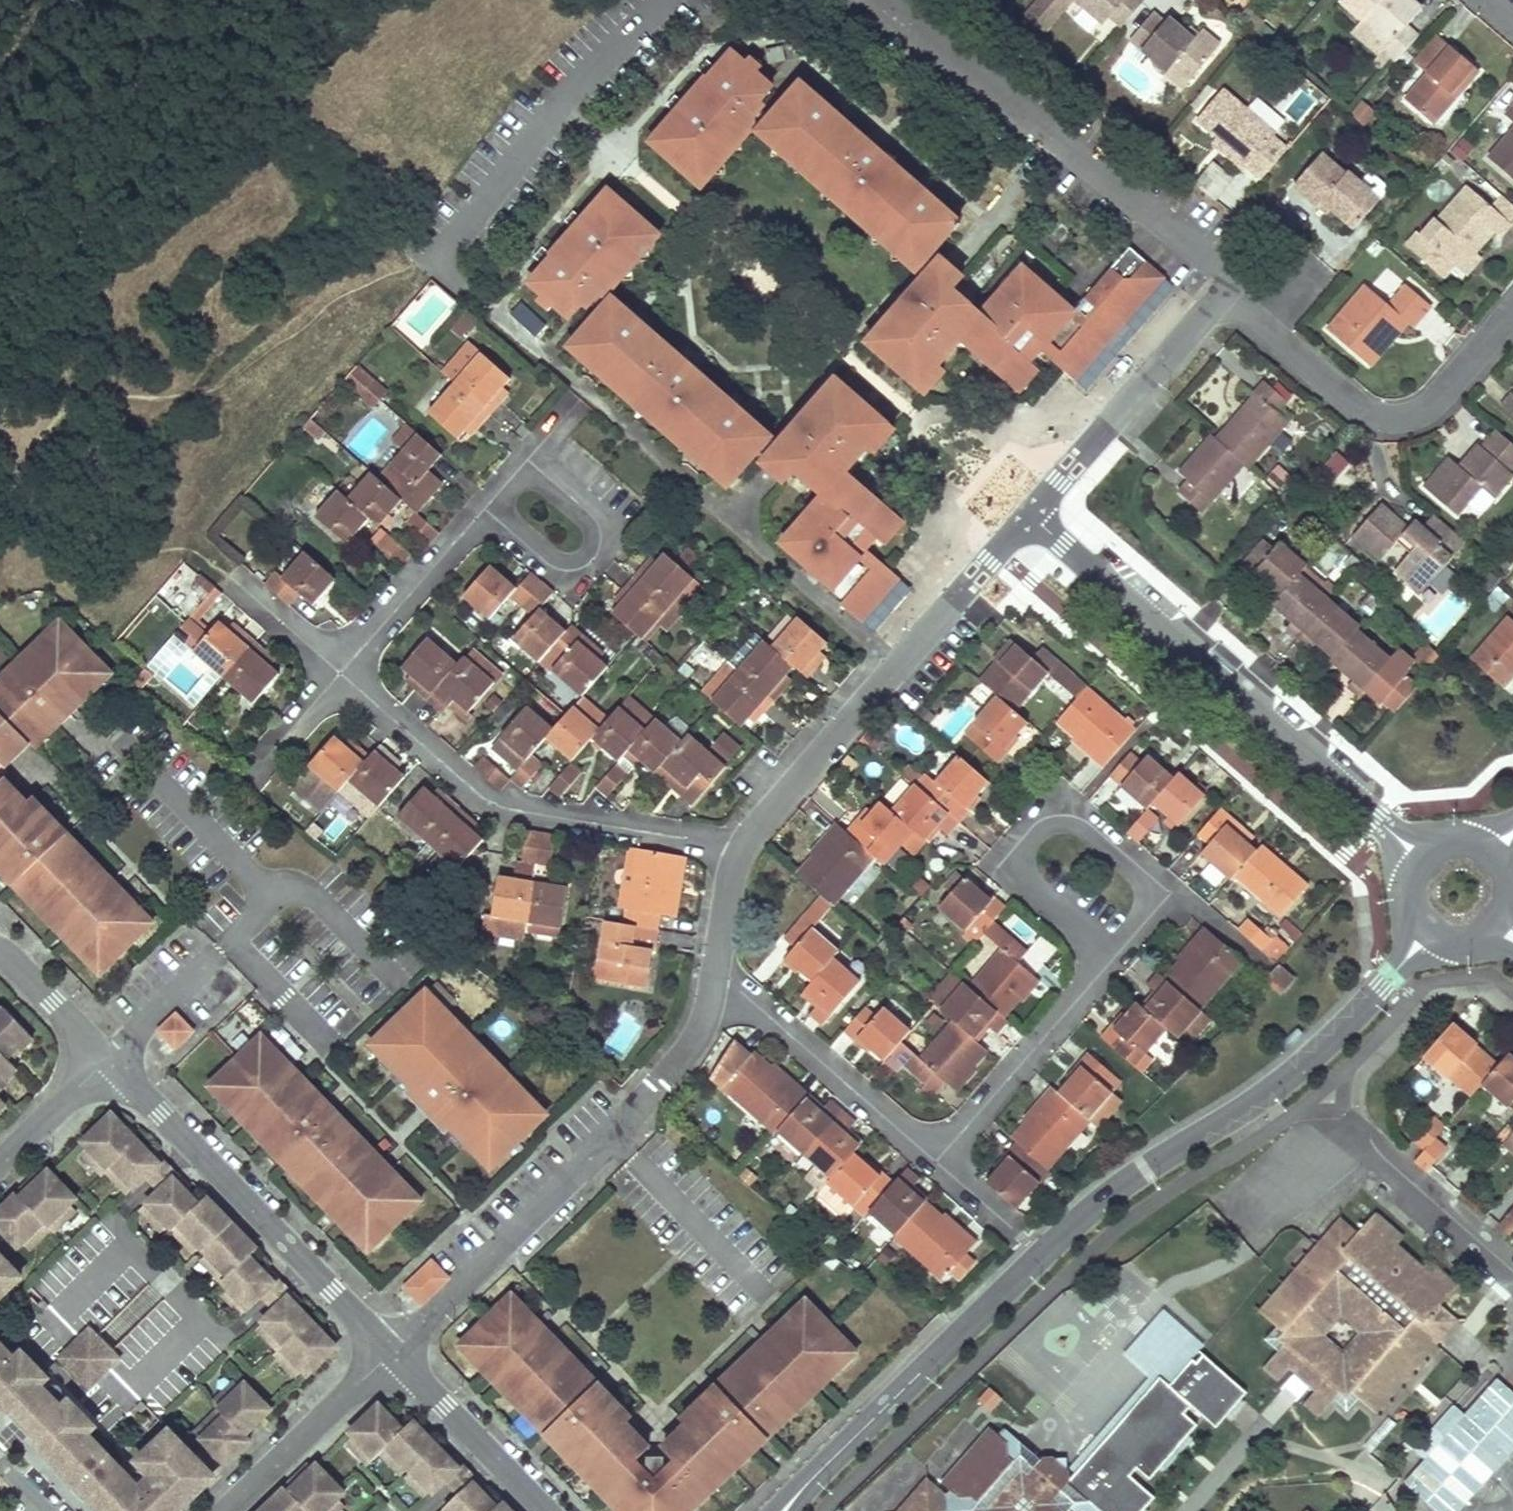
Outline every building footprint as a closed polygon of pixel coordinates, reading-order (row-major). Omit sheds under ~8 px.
[(1024,18),(1043,34),(1067,5),(1064,2),(1066,0),(1039,0),(1024,18)] [(1147,0),(1073,0),(1102,25),(1109,17),(1122,28),(1147,0)] [(1339,1),(1362,21),(1356,28),(1394,62),(1417,36),(1405,26),(1421,8),(1412,0),(1340,0),(1339,1)] [(1165,22),(1153,12),(1129,41),(1167,73),(1173,66),(1189,80),(1219,44),(1202,29),(1198,33),(1195,38),(1186,31),(1169,17),(1165,22)] [(1195,38),(1198,33),(1189,26),(1186,31),(1195,38)] [(1478,70),(1437,35),(1414,62),(1426,73),(1404,98),(1433,123),(1478,70)] [(781,65),(780,57),(778,50),(763,53),(766,68),(781,65)] [(729,58),(649,148),(700,193),(714,178),(712,167),(727,149),(738,151),(752,135),(750,122),(760,111),(755,107),(760,101),(768,92),(759,84),(729,58)] [(1173,66),(1167,73),(1165,75),(1182,88),(1189,80),(1173,66)] [(822,136),(832,126),(842,126),(800,88),(785,106),(790,105),(795,104),(810,117),(806,121),(822,136)] [(1223,90),(1196,121),(1223,144),(1219,149),(1245,171),(1247,167),(1262,180),(1288,149),(1273,137),(1275,134),(1223,90)] [(1380,117),(1362,101),(1351,114),(1369,130),(1380,117)] [(1503,114),(1512,123),(1512,103),(1503,114)] [(795,104),(790,105),(785,106),(769,124),(756,138),(770,151),(782,148),(800,164),(800,177),(821,195),(833,192),(851,207),(849,219),(870,236),(882,235),(899,249),(900,262),(913,273),(956,225),(942,211),(931,212),(922,221),(906,207),(915,198),(914,187),(892,169),(883,168),(872,179),(856,165),(865,154),(865,145),(842,126),(832,126),(822,136),(806,121),(810,117),(795,104)] [(752,135),(756,138),(769,124),(758,114),(750,122),(752,135)] [(1487,157),(1512,179),(1512,127),(1487,157)] [(1473,150),(1462,139),(1450,151),(1461,162),(1473,150)] [(872,179),(883,168),(892,169),(865,145),(865,154),(856,165),(872,179)] [(782,148),(770,151),(800,177),(800,164),(782,148)] [(714,178),(731,158),(738,151),(727,149),(712,167),(714,178)] [(1348,176),(1323,154),(1294,188),(1319,209),(1324,204),(1331,210),(1354,230),(1381,199),(1350,174),(1348,176)] [(1488,205),(1465,186),(1458,195),(1435,221),(1433,218),(1418,236),(1415,233),(1405,244),(1443,276),(1452,265),(1467,248),(1474,253),(1492,231),(1498,236),(1509,223),(1488,205)] [(922,221),(931,212),(942,211),(927,199),(917,189),(914,187),(915,198),(906,207),(922,221)] [(833,192),(821,195),(849,219),(851,207),(833,192)] [(581,308),(583,306),(585,303),(591,308),(594,305),(602,296),(612,296),(627,278),(625,269),(642,251),(649,252),(661,238),(612,193),(533,284),(571,317),(581,308)] [(1509,223),(1512,218),(1512,205),(1499,193),(1488,205),(1509,223)] [(1324,204),(1319,209),(1326,215),(1331,210),(1324,204)] [(882,235),(870,236),(900,262),(899,249),(882,235)] [(1464,276),(1480,258),(1474,253),(1467,248),(1452,265),(1464,276)] [(627,278),(633,271),(649,252),(642,251),(625,269),(627,278)] [(1129,251),(1116,266),(1129,278),(1142,263),(1129,251)] [(949,291),(954,286),(959,280),(939,263),(868,345),(917,389),(961,341),(1011,384),(1039,353),(1063,374),(1072,383),(1163,281),(1142,263),(1129,278),(1116,266),(1072,315),(1052,297),(1022,271),(980,318),(949,291)] [(1174,291),(1163,281),(1072,383),(1083,392),(1174,291)] [(1431,306),(1406,285),(1388,305),(1365,286),(1327,330),(1362,359),(1387,330),(1397,337),(1400,333),(1408,323),(1413,327),(1431,306)] [(602,296),(594,305),(604,314),(616,301),(612,296),(602,296)] [(715,460),(716,467),(717,473),(729,484),(771,436),(756,423),(747,425),(730,410),(731,401),(707,380),(698,382),(680,366),(680,357),(657,336),(647,339),(630,323),(631,314),(616,301),(604,314),(589,332),(589,342),(604,356),(608,351),(624,366),(617,373),(616,387),(637,404),(647,404),(656,393),(674,409),(666,417),(666,430),(688,448),(697,447),(707,437),(724,451),(715,460)] [(647,339),(657,336),(631,314),(630,323),(647,339)] [(536,337),(541,332),(546,327),(536,316),(526,326),(536,337)] [(476,328),(463,317),(451,331),(465,342),(476,328)] [(1387,330),(1362,359),(1371,367),(1379,357),(1397,337),(1387,330)] [(589,332),(572,350),(616,387),(617,373),(624,366),(608,351),(604,356),(589,342),(589,332)] [(455,383),(490,414),(503,398),(497,393),(510,378),(481,353),(455,383)] [(698,382),(707,380),(680,357),(680,366),(698,382)] [(358,365),(342,382),(372,410),(388,393),(358,365)] [(832,589),(865,550),(893,518),(842,472),(884,425),(835,381),(762,464),(781,481),(792,469),(822,497),(781,543),(832,589)] [(476,430),(490,414),(455,383),(429,413),(458,438),(470,425),(473,427),(476,430)] [(1255,396),(1216,440),(1243,464),(1248,468),(1269,444),(1281,431),(1288,424),(1275,413),(1284,402),(1263,384),(1254,394),(1255,395),(1255,396)] [(1511,392),(1500,405),(1512,417),(1512,394),(1511,392)] [(647,404),(637,404),(666,430),(666,417),(674,409),(656,393),(647,404)] [(747,425),(756,423),(731,401),(730,410),(747,425)] [(392,464),(378,479),(402,500),(415,511),(418,514),(444,484),(429,471),(442,457),(417,434),(408,426),(394,442),(403,451),(392,464)] [(1512,469),(1512,446),(1494,429),(1480,446),(1476,443),(1457,466),(1447,457),(1423,486),(1457,516),(1481,489),(1494,500),(1512,478),(1512,475),(1510,472),(1512,469)] [(1293,442),(1281,431),(1269,444),(1282,455),(1293,442)] [(697,447),(688,448),(717,473),(716,467),(715,460),(724,451),(707,437),(697,447)] [(1243,464),(1216,440),(1212,437),(1179,474),(1188,482),(1177,494),(1199,514),(1243,464)] [(1335,484),(1351,465),(1334,450),(1318,469),(1335,484)] [(1295,479),(1280,465),(1268,478),(1284,492),(1295,479)] [(378,526),(402,500),(378,479),(371,473),(348,500),(369,518),(378,526)] [(358,531),(369,518),(348,500),(339,491),(317,517),(346,544),(358,531)] [(1466,543),(1434,516),(1422,529),(1416,536),(1407,529),(1380,506),(1357,532),(1370,543),(1366,548),(1381,560),(1397,543),(1409,554),(1401,564),(1427,587),(1466,543)] [(440,533),(418,514),(415,511),(406,522),(430,545),(440,533)] [(1416,536),(1422,529),(1413,522),(1407,529),(1416,536)] [(1370,543),(1357,532),(1353,537),(1366,548),(1370,543)] [(411,554),(399,544),(387,533),(377,544),(401,566),(411,554)] [(1242,564),(1280,598),(1301,574),(1306,568),(1280,543),(1273,550),(1263,541),(1242,564)] [(890,571),(865,550),(832,589),(827,594),(860,624),(899,580),(890,571)] [(645,563),(632,578),(667,609),(694,579),(665,553),(659,561),(652,569),(645,563)] [(274,574),(269,579),(265,584),(289,606),(299,595),(313,605),(335,580),(305,554),(281,580),(274,574)] [(1394,572),(1420,595),(1427,587),(1401,564),(1394,572)] [(1330,600),(1337,593),(1307,567),(1306,568),(1301,574),(1330,600)] [(510,597),(521,607),(541,583),(530,574),(515,590),(490,568),(463,598),(488,621),(510,597)] [(1286,628),(1297,638),(1330,600),(1301,574),(1280,598),(1273,606),(1282,615),(1291,623),(1286,628)] [(667,609),(632,578),(618,594),(624,599),(612,613),(641,638),(667,609)] [(872,635),(910,590),(899,580),(860,624),(872,635)] [(550,650),(565,633),(539,610),(552,593),(541,583),(521,607),(532,616),(512,640),(538,663),(544,656),(550,650)] [(201,619),(222,595),(215,589),(187,620),(203,633),(209,626),(201,619)] [(1313,642),(1333,659),(1358,631),(1361,628),(1330,600),(1297,638),(1308,648),(1313,642)] [(1508,616),(1470,660),(1501,688),(1512,674),(1512,621),(1508,616)] [(772,647),(794,667),(807,678),(819,663),(814,658),(828,642),(799,617),(772,647)] [(53,626),(67,641),(74,635),(59,620),(53,626)] [(223,676),(254,641),(239,628),(234,633),(219,620),(205,634),(192,650),(221,674),(223,676)] [(572,625),(565,633),(550,650),(561,659),(551,671),(582,696),(608,667),(593,654),(597,649),(572,625)] [(5,765),(29,741),(30,741),(44,727),(40,722),(48,714),(58,723),(69,713),(54,697),(64,688),(79,703),(104,679),(89,664),(95,657),(74,635),(67,641),(53,626),(27,650),(32,655),(22,665),(18,660),(7,671),(11,675),(0,686),(0,760),(5,765)] [(1358,631),(1333,659),(1331,661),(1353,681),(1347,688),(1357,697),(1364,690),(1387,663),(1390,660),(1389,659),(1374,646),(1358,631)] [(781,681),(794,667),(772,647),(764,640),(755,632),(728,662),(738,671),(773,701),(787,686),(781,681)] [(1383,635),(1374,646),(1389,659),(1398,649),(1383,635)] [(427,700),(433,693),(456,666),(426,640),(402,669),(416,681),(412,687),(419,694),(427,700)] [(268,654),(254,641),(223,676),(252,701),(278,671),(264,659),(266,656),(268,654)] [(1000,665),(1017,646),(1011,641),(994,660),(997,663),(1000,665)] [(1426,644),(1414,657),(1430,672),(1432,669),(1442,658),(1436,653),(1426,644)] [(999,697),(1015,711),(1048,675),(1065,691),(1076,679),(1043,649),(1033,661),(1017,646),(1000,665),(997,663),(980,681),(999,697)] [(501,675),(471,649),(464,657),(494,683),(501,675)] [(95,657),(89,664),(104,679),(110,672),(95,657)] [(456,666),(433,693),(427,700),(443,713),(449,707),(454,701),(468,713),(494,683),(464,657),(456,666)] [(759,718),(773,701),(738,671),(728,662),(702,692),(712,700),(715,703),(742,727),(754,713),(756,715),(759,718)] [(1415,688),(1387,663),(1364,690),(1380,705),(1383,702),(1394,712),(1415,688)] [(1076,679),(1065,691),(1076,701),(1087,689),(1076,679)] [(64,688),(54,697),(69,713),(79,703),(64,688)] [(1057,722),(1068,731),(1078,740),(1080,737),(1097,751),(1091,758),(1103,768),(1136,732),(1087,689),(1076,701),(1057,722)] [(564,716),(570,700),(550,693),(544,708),(564,716)] [(573,761),(593,739),(599,731),(589,721),(598,711),(582,696),(572,707),(566,714),(553,729),(546,738),(573,761)] [(645,731),(656,719),(630,696),(619,708),(645,731)] [(1029,723),(1015,711),(999,697),(987,711),(975,724),(966,735),(974,743),(999,764),(1011,751),(1008,748),(1029,723)] [(454,701),(449,707),(463,719),(468,713),(454,701)] [(531,754),(546,738),(553,729),(527,706),(500,738),(491,748),(517,771),(526,761),(531,754)] [(82,707),(62,727),(91,755),(111,735),(82,707)] [(619,761),(630,749),(645,731),(619,708),(599,731),(593,739),(619,761)] [(40,722),(44,727),(30,741),(35,746),(58,723),(48,714),(40,722)] [(656,773),(663,765),(682,742),(656,719),(645,731),(630,749),(641,759),(656,773)] [(682,742),(663,765),(688,787),(681,794),(692,804),(725,767),(689,734),(682,742)] [(332,799),(339,792),(339,791),(369,757),(361,750),(354,743),(348,749),(334,737),(302,773),(287,759),(275,773),(295,790),(307,777),(332,799)] [(741,750),(726,738),(717,749),(730,761),(741,750)] [(339,791),(339,792),(368,818),(404,777),(389,764),(394,758),(379,745),(369,757),(339,791)] [(617,764),(628,773),(641,759),(630,749),(619,761),(617,764)] [(1142,761),(1131,752),(1110,776),(1148,809),(1152,805),(1175,779),(1148,755),(1142,761)] [(542,764),(531,754),(526,761),(517,771),(511,778),(521,787),(531,776),(542,764)] [(500,790),(505,784),(511,778),(483,757),(474,767),(500,790)] [(961,757),(938,783),(929,775),(919,787),(960,823),(971,810),(968,807),(990,783),(961,757)] [(1082,791),(1100,772),(1089,761),(1071,780),(1082,791)] [(550,787),(556,791),(561,796),(581,773),(570,764),(550,787)] [(596,788),(602,792),(607,797),(628,773),(617,764),(596,788)] [(663,765),(656,773),(681,794),(688,787),(663,765)] [(1205,795),(1180,773),(1175,779),(1152,805),(1177,827),(1205,795)] [(121,889),(106,904),(97,895),(107,884),(83,860),(71,847),(66,852),(57,842),(67,833),(55,821),(45,830),(37,822),(42,818),(28,803),(5,779),(0,784),(0,860),(7,867),(3,872),(14,884),(24,875),(33,884),(28,889),(40,902),(64,926),(74,916),(84,925),(68,940),(93,966),(108,951),(114,957),(137,936),(130,929),(146,915),(121,889)] [(397,816),(427,842),(459,806),(458,806),(443,793),(438,799),(423,786),(397,816)] [(914,830),(914,831),(926,841),(939,826),(949,835),(960,823),(919,787),(918,786),(894,813),(914,830)] [(45,830),(55,821),(33,798),(28,803),(42,818),(37,822),(45,830)] [(914,831),(914,830),(894,813),(882,803),(872,814),(862,825),(857,820),(847,832),(876,858),(884,865),(901,845),(914,831)] [(459,806),(427,842),(457,869),(484,838),(468,825),(473,819),(459,806)] [(1235,877),(1257,852),(1242,837),(1247,832),(1221,808),(1197,835),(1209,846),(1202,854),(1231,881),(1235,877)] [(1159,819),(1148,809),(1127,833),(1138,843),(1159,819)] [(833,906),(876,858),(847,832),(836,823),(827,835),(832,840),(817,858),(814,856),(798,875),(822,896),(833,906)] [(322,832),(315,824),(308,830),(316,838),(322,832)] [(520,862),(536,865),(542,832),(526,829),(523,845),(520,862)] [(916,857),(928,843),(926,841),(914,831),(901,845),(916,857)] [(542,832),(536,865),(550,868),(556,835),(542,832)] [(88,855),(67,833),(57,842),(66,852),(71,847),(83,860),(88,855)] [(1263,845),(1257,852),(1235,877),(1258,897),(1281,917),(1308,887),(1263,845)] [(628,846),(617,907),(626,908),(636,848),(628,846)] [(623,924),(637,926),(656,929),(657,929),(660,914),(666,914),(678,856),(636,848),(626,908),(623,924)] [(666,914),(675,916),(685,857),(678,856),(666,914)] [(536,865),(520,862),(517,878),(533,881),(534,881),(536,865)] [(24,875),(14,884),(36,906),(40,902),(28,889),(33,884),(24,875)] [(534,881),(533,881),(517,878),(499,875),(491,915),(527,921),(534,881)] [(982,934),(984,932),(993,922),(1005,908),(993,896),(989,900),(964,879),(939,908),(965,931),(962,935),(972,945),(982,934)] [(97,895),(106,904),(121,889),(112,880),(107,884),(97,895)] [(567,887),(534,881),(527,921),(559,926),(567,887)] [(833,906),(822,896),(815,905),(825,915),(833,906)] [(833,959),(839,952),(813,929),(825,915),(815,905),(785,939),(795,948),(787,958),(799,969),(813,982),(833,959)] [(130,929),(137,936),(152,921),(146,915),(130,929)] [(68,940),(84,925),(74,916),(64,926),(59,931),(68,940)] [(1262,952),(1271,941),(1247,920),(1238,931),(1262,952)] [(1294,946),(1303,935),(1285,920),(1275,931),(1294,946)] [(525,931),(557,937),(559,926),(527,921),(525,931)] [(634,945),(637,926),(623,924),(606,921),(599,960),(611,962),(608,982),(646,988),(652,948),(643,946),(634,945)] [(1002,950),(969,987),(1003,1016),(1019,999),(1021,997),(1018,994),(1033,976),(1018,962),(1027,952),(993,922),(984,932),(982,934),(992,942),(1002,950)] [(656,929),(637,926),(634,945),(643,946),(652,948),(656,929)] [(1181,959),(1164,978),(1199,1010),(1242,961),(1224,945),(1204,927),(1193,939),(1200,945),(1192,953),(1184,962),(1181,959)] [(99,972),(114,957),(108,951),(93,966),(99,972)] [(782,963),(795,974),(799,969),(787,958),(782,963)] [(833,959),(813,982),(806,990),(820,1002),(810,1013),(822,1024),(859,982),(833,959)] [(611,962),(599,960),(596,980),(608,982),(611,962)] [(1266,982),(1281,995),(1294,980),(1279,968),(1266,982)] [(941,1010),(953,1021),(973,1039),(986,1024),(997,1034),(1009,1021),(1003,1016),(969,987),(965,983),(952,972),(928,999),(935,1005),(941,1010)] [(1158,995),(1145,1009),(1167,1030),(1176,1038),(1185,1028),(1196,1038),(1210,1022),(1200,1013),(1201,1011),(1199,1010),(1164,978),(1158,973),(1147,985),(1158,995)] [(1023,1002),(1040,982),(1033,976),(1018,994),(1021,997),(1019,999),(1023,1002)] [(434,1000),(425,991),(415,1001),(424,1011),(434,1000)] [(497,1077),(479,1058),(485,1053),(434,1000),(424,1011),(415,1001),(382,1032),(394,1044),(382,1054),(410,1083),(403,1090),(444,1133),(451,1126),(478,1154),(490,1143),(501,1155),(533,1124),(523,1114),(534,1104),(503,1071),(497,1077)] [(1167,1030),(1145,1009),(1138,1003),(1116,1027),(1113,1026),(1101,1038),(1134,1066),(1146,1053),(1167,1030)] [(885,1062),(891,1055),(902,1043),(911,1032),(883,1007),(876,1016),(866,1007),(844,1032),(856,1043),(859,1040),(885,1062)] [(10,1081),(7,1078),(17,1068),(12,1062),(9,1060),(18,1051),(21,1053),(35,1039),(33,1037),(5,1008),(0,1013),(0,1090),(10,1081)] [(194,1031),(176,1013),(158,1031),(168,1041),(159,1050),(167,1057),(176,1049),(194,1031)] [(902,1043),(891,1055),(925,1085),(935,1073),(947,1084),(950,1087),(968,1068),(970,1070),(971,1068),(987,1051),(973,1039),(953,1021),(920,1059),(902,1043)] [(1481,1085),(1499,1065),(1453,1024),(1425,1056),(1471,1097),(1481,1085)] [(394,1044),(382,1032),(371,1043),(382,1054),(394,1044)] [(246,1049),(252,1055),(267,1040),(261,1034),(246,1049)] [(309,1179),(333,1204),(343,1194),(353,1204),(337,1219),(361,1243),(376,1228),(382,1235),(404,1213),(398,1207),(413,1192),(389,1167),(374,1181),(364,1172),(375,1162),(351,1137),(339,1125),(334,1129),(325,1119),(335,1110),(323,1098),(314,1108),(306,1100),(311,1095),(296,1080),(286,1090),(276,1081),(292,1066),(267,1040),(252,1055),(246,1049),(224,1070),(230,1077),(215,1091),(239,1117),(254,1102),(263,1112),(253,1122),(275,1145),(271,1149),(282,1161),(292,1152),(301,1162),(296,1166),(309,1179)] [(706,1072),(774,1134),(778,1130),(806,1099),(792,1088),(789,1090),(770,1074),(772,1071),(753,1053),(750,1056),(733,1041),(706,1072)] [(9,1060),(12,1062),(21,1053),(18,1051),(9,1060)] [(503,1071),(485,1053),(479,1058),(497,1077),(503,1071)] [(1141,1073),(1153,1061),(1146,1053),(1134,1066),(1141,1073)] [(1499,1065),(1481,1085),(1494,1096),(1507,1108),(1512,1101),(1512,1057),(1509,1053),(1499,1065)] [(1081,1070),(1060,1093),(1088,1118),(1111,1092),(1103,1084),(1112,1074),(1089,1054),(1077,1067),(1081,1070)] [(276,1081),(286,1090),(296,1080),(301,1076),(292,1066),(276,1081)] [(809,1095),(776,1067),(772,1071),(770,1074),(789,1090),(792,1088),(806,1099),(809,1096),(809,1095)] [(956,1092),(975,1072),(971,1068),(970,1070),(968,1068),(950,1087),(956,1092)] [(215,1091),(230,1077),(224,1070),(208,1085),(215,1091)] [(920,1089),(932,1100),(947,1084),(935,1073),(925,1085),(920,1089)] [(1111,1092),(1120,1083),(1112,1074),(1103,1084),(1111,1092)] [(314,1108),(323,1098),(301,1076),(296,1080),(311,1095),(306,1100),(314,1108)] [(1016,1141),(1047,1169),(1091,1121),(1088,1118),(1060,1093),(1053,1087),(1040,1101),(1047,1106),(1032,1122),(1030,1120),(1013,1138),(1016,1141)] [(1122,1101),(1111,1092),(1088,1118),(1091,1121),(1099,1127),(1122,1101)] [(778,1130),(805,1153),(842,1112),(829,1100),(819,1112),(806,1099),(778,1130)] [(253,1122),(263,1112),(254,1102),(239,1117),(248,1126),(253,1122)] [(543,1113),(534,1104),(523,1114),(533,1124),(543,1113)] [(356,1133),(335,1110),(325,1119),(334,1129),(339,1125),(351,1137),(356,1133)] [(805,1153),(833,1177),(855,1152),(860,1146),(853,1140),(845,1134),(855,1123),(842,1112),(805,1153)] [(114,1114),(110,1117),(122,1131),(126,1127),(114,1114)] [(107,1171),(111,1176),(117,1170),(133,1187),(135,1189),(147,1177),(161,1163),(153,1154),(126,1127),(122,1131),(110,1117),(108,1116),(82,1141),(87,1146),(102,1162),(96,1168),(103,1175),(107,1171)] [(1423,1151),(1435,1137),(1444,1126),(1434,1117),(1413,1141),(1423,1151)] [(1503,1144),(1512,1152),(1512,1133),(1503,1144)] [(1440,1142),(1435,1137),(1423,1151),(1413,1162),(1424,1172),(1430,1166),(1446,1148),(1440,1142)] [(1056,1177),(1047,1169),(1016,1141),(1003,1155),(1007,1158),(986,1181),(994,1188),(1016,1208),(1038,1183),(1044,1189),(1056,1177)] [(501,1155),(490,1143),(478,1154),(489,1166),(501,1155)] [(87,1146),(81,1152),(96,1168),(102,1162),(87,1146)] [(292,1152),(282,1161),(304,1184),(309,1179),(296,1166),(301,1162),(292,1152)] [(865,1215),(870,1209),(897,1179),(886,1170),(881,1175),(855,1152),(833,1177),(829,1181),(865,1215)] [(364,1172),(374,1181),(389,1167),(379,1157),(375,1162),(364,1172)] [(161,1163),(147,1177),(159,1190),(173,1176),(177,1173),(165,1160),(161,1163)] [(45,1166),(33,1178),(36,1182),(49,1170),(45,1166)] [(897,1179),(870,1209),(896,1233),(924,1203),(909,1188),(919,1177),(908,1167),(897,1179)] [(22,1244),(39,1229),(45,1235),(51,1229),(54,1233),(61,1226),(55,1220),(71,1205),(77,1199),(49,1170),(36,1182),(33,1178),(2,1208),(6,1212),(0,1218),(0,1229),(19,1248),(22,1244)] [(117,1170),(111,1176),(127,1192),(133,1187),(117,1170)] [(159,1190),(140,1208),(146,1215),(152,1209),(168,1225),(173,1230),(179,1236),(185,1230),(200,1246),(204,1250),(207,1253),(223,1269),(216,1275),(227,1286),(242,1302),(236,1308),(243,1315),(263,1295),(276,1282),(250,1255),(254,1252),(243,1240),(247,1237),(218,1207),(214,1211),(203,1199),(199,1203),(185,1188),(173,1176),(159,1190)] [(398,1207),(404,1213),(419,1198),(413,1192),(398,1207)] [(337,1219),(353,1204),(343,1194),(333,1204),(328,1209),(337,1219)] [(218,1207),(207,1196),(203,1199),(214,1211),(218,1207)] [(926,1201),(924,1203),(896,1233),(893,1236),(942,1280),(951,1270),(962,1279),(976,1263),(965,1254),(976,1241),(964,1231),(959,1236),(942,1222),(946,1219),(926,1201)] [(71,1205),(55,1220),(61,1226),(77,1211),(71,1205)] [(1503,1230),(1508,1235),(1512,1230),(1512,1208),(1498,1226),(1503,1230)] [(152,1209),(146,1215),(162,1231),(168,1225),(152,1209)] [(1262,1315),(1278,1329),(1330,1333),(1343,1320),(1357,1333),(1344,1346),(1372,1413),(1434,1343),(1454,1320),(1438,1306),(1455,1286),(1428,1262),(1424,1268),(1396,1242),(1400,1238),(1375,1215),(1357,1235),(1340,1220),(1324,1238),(1328,1241),(1262,1315)] [(367,1249),(382,1235),(376,1228),(361,1243),(367,1249)] [(39,1229),(22,1244),(28,1250),(45,1235),(39,1229)] [(194,1252),(200,1246),(185,1230),(179,1236),(194,1252)] [(258,1248),(247,1237),(243,1240),(254,1252),(258,1248)] [(207,1253),(201,1259),(216,1275),(223,1269),(207,1253)] [(22,1277),(0,1254),(0,1298),(22,1277)] [(432,1260),(404,1286),(395,1295),(402,1303),(412,1294),(422,1305),(449,1278),(432,1260)] [(276,1282),(263,1295),(275,1308),(288,1295),(293,1291),(281,1278),(276,1282)] [(227,1286),(221,1292),(236,1308),(242,1302),(227,1286)] [(510,1293),(495,1308),(502,1314),(517,1300),(510,1293)] [(275,1308),(262,1320),(266,1324),(280,1338),(274,1344),(279,1349),(275,1353),(282,1360),(287,1354),(304,1370),(308,1375),(334,1350),(332,1348),(320,1335),(324,1332),(288,1295),(275,1308)] [(804,1298),(798,1304),(813,1319),(819,1313),(804,1298)] [(810,1385),(800,1375),(809,1366),(824,1381),(849,1356),(834,1341),(841,1335),(819,1313),(813,1319),(798,1304),(773,1328),(788,1344),(778,1353),(768,1343),(744,1366),(731,1378),(736,1383),(726,1393),(717,1383),(705,1395),(714,1404),(706,1412),(701,1408),(687,1422),(663,1445),(683,1466),(660,1489),(656,1489),(651,1489),(628,1466),(649,1445),(625,1421),(611,1406),(606,1411),(598,1402),(607,1393),(602,1387),(596,1381),(587,1391),(577,1381),(582,1376),(569,1363),(546,1339),(535,1349),(526,1340),(541,1325),(517,1300),(502,1314),(495,1308),(473,1330),(479,1336),(464,1351),(489,1376),(504,1361),(513,1371),(503,1381),(527,1406),(539,1418),(544,1413),(553,1423),(544,1433),(555,1444),(560,1440),(582,1463),(596,1477),(601,1472),(610,1481),(605,1486),(624,1506),(629,1510),(681,1510),(685,1507),(705,1487),(701,1482),(709,1474),(714,1479),(728,1465),(751,1442),(756,1447),(768,1436),(758,1426),(768,1417),(773,1421),(786,1409),(810,1385)] [(1068,1466),(1069,1484),(1164,1380),(1172,1388),(1203,1355),(1208,1349),(1166,1310),(1125,1355),(1150,1377),(1068,1466)] [(266,1324),(260,1330),(274,1344),(280,1338),(266,1324)] [(541,1325),(526,1340),(535,1349),(546,1339),(551,1334),(545,1328),(541,1325)] [(768,1343),(778,1353),(788,1344),(773,1328),(768,1333),(763,1338),(768,1343)] [(1330,1333),(1278,1329),(1267,1341),(1279,1353),(1267,1367),(1281,1380),(1288,1371),(1295,1378),(1290,1384),(1303,1396),(1309,1390),(1314,1394),(1307,1402),(1321,1414),(1333,1400),(1347,1413),(1358,1401),(1372,1413),(1344,1346),(1330,1333)] [(464,1351),(479,1336),(473,1330),(458,1344),(464,1351)] [(324,1332),(320,1335),(332,1348),(336,1345),(324,1332)] [(834,1341),(849,1356),(856,1350),(841,1335),(834,1341)] [(81,1338),(61,1358),(91,1388),(121,1359),(114,1352),(105,1342),(94,1352),(81,1338)] [(10,1364),(15,1359),(0,1343),(0,1353),(10,1364)] [(1387,1409),(1410,1429),(1463,1369),(1440,1349),(1387,1409)] [(154,1477),(164,1467),(169,1472),(146,1494),(136,1494),(83,1439),(88,1434),(95,1427),(70,1400),(57,1413),(36,1390),(48,1378),(23,1352),(15,1359),(10,1364),(0,1353),(0,1404),(22,1427),(72,1479),(79,1472),(94,1487),(87,1494),(104,1510),(129,1510),(130,1510),(134,1510),(146,1510),(151,1510),(178,1510),(214,1476),(198,1459),(170,1430),(138,1461),(154,1477)] [(287,1354),(282,1360),(297,1376),(304,1370),(287,1354)] [(1155,1500),(1143,1489),(1206,1421),(1218,1432),(1249,1397),(1203,1355),(1172,1388),(1164,1380),(1069,1484),(1068,1466),(1068,1458),(1040,1460),(1007,1431),(1001,1437),(993,1429),(979,1445),(983,1448),(959,1475),(955,1471),(942,1486),(951,1494),(946,1499),(942,1505),(948,1510),(1144,1510),(1155,1500)] [(587,1391),(596,1381),(574,1359),(569,1363),(582,1376),(577,1381),(587,1391)] [(503,1381),(513,1371),(504,1361),(489,1376),(498,1385),(503,1381)] [(731,1378),(744,1366),(739,1361),(717,1383),(726,1393),(736,1383),(731,1378)] [(809,1366),(800,1375),(810,1385),(814,1390),(824,1381),(809,1366)] [(236,1380),(220,1395),(226,1401),(242,1386),(236,1380)] [(210,1447),(227,1464),(243,1448),(240,1444),(248,1436),(246,1435),(273,1408),(247,1381),(242,1386),(226,1401),(220,1395),(213,1402),(226,1415),(222,1418),(208,1432),(202,1426),(196,1431),(210,1447)] [(991,1389),(981,1399),(993,1410),(1002,1399),(991,1389)] [(630,1416),(607,1393),(598,1402),(606,1411),(611,1406),(625,1421),(630,1416)] [(714,1404),(705,1395),(682,1417),(687,1422),(701,1408),(706,1412),(714,1404)] [(381,1405),(377,1409),(388,1420),(392,1417),(381,1405)] [(539,1418),(527,1406),(522,1410),(544,1433),(553,1423),(544,1413),(539,1418)] [(350,1432),(355,1437),(369,1451),(362,1457),(369,1464),(381,1452),(386,1458),(393,1452),(408,1467),(412,1471),(417,1477),(430,1490),(432,1491),(434,1493),(446,1481),(460,1468),(452,1459),(413,1420),(404,1428),(392,1417),(388,1420),(377,1409),(375,1407),(350,1432)] [(758,1426),(768,1436),(790,1414),(786,1409),(773,1421),(768,1417),(758,1426)] [(216,1412),(202,1426),(208,1432),(222,1418),(216,1412)] [(88,1434),(83,1439),(136,1494),(146,1494),(169,1472),(164,1467),(154,1477),(144,1487),(139,1487),(88,1434)] [(248,1436),(240,1444),(243,1448),(251,1440),(248,1436)] [(355,1437),(348,1443),(362,1457),(369,1451),(355,1437)] [(408,1467),(393,1452),(386,1458),(401,1474),(408,1467)] [(286,1486),(311,1510),(326,1510),(339,1498),(346,1492),(343,1489),(318,1463),(305,1475),(302,1472),(286,1486)] [(596,1477),(582,1463),(578,1467),(600,1490),(605,1486),(610,1481),(601,1472),(596,1477)] [(460,1468),(446,1481),(450,1485),(459,1494),(472,1480),(476,1477),(466,1468),(463,1465),(460,1468)] [(709,1474),(701,1482),(705,1487),(710,1492),(733,1470),(728,1465),(714,1479),(709,1474)] [(79,1472),(72,1479),(87,1494),(94,1487),(79,1472)] [(417,1477),(412,1482),(424,1495),(430,1490),(417,1477)] [(441,1510),(512,1510),(503,1501),(497,1506),(484,1492),(472,1480),(459,1494),(441,1510)] [(948,1510),(942,1505),(946,1499),(928,1483),(903,1510),(948,1510)] [(286,1486),(271,1501),(275,1505),(269,1510),(311,1510),(286,1486)] [(326,1510),(339,1510),(345,1505),(339,1498),(326,1510)] [(261,1510),(269,1510),(275,1505),(271,1501),(261,1510)]
